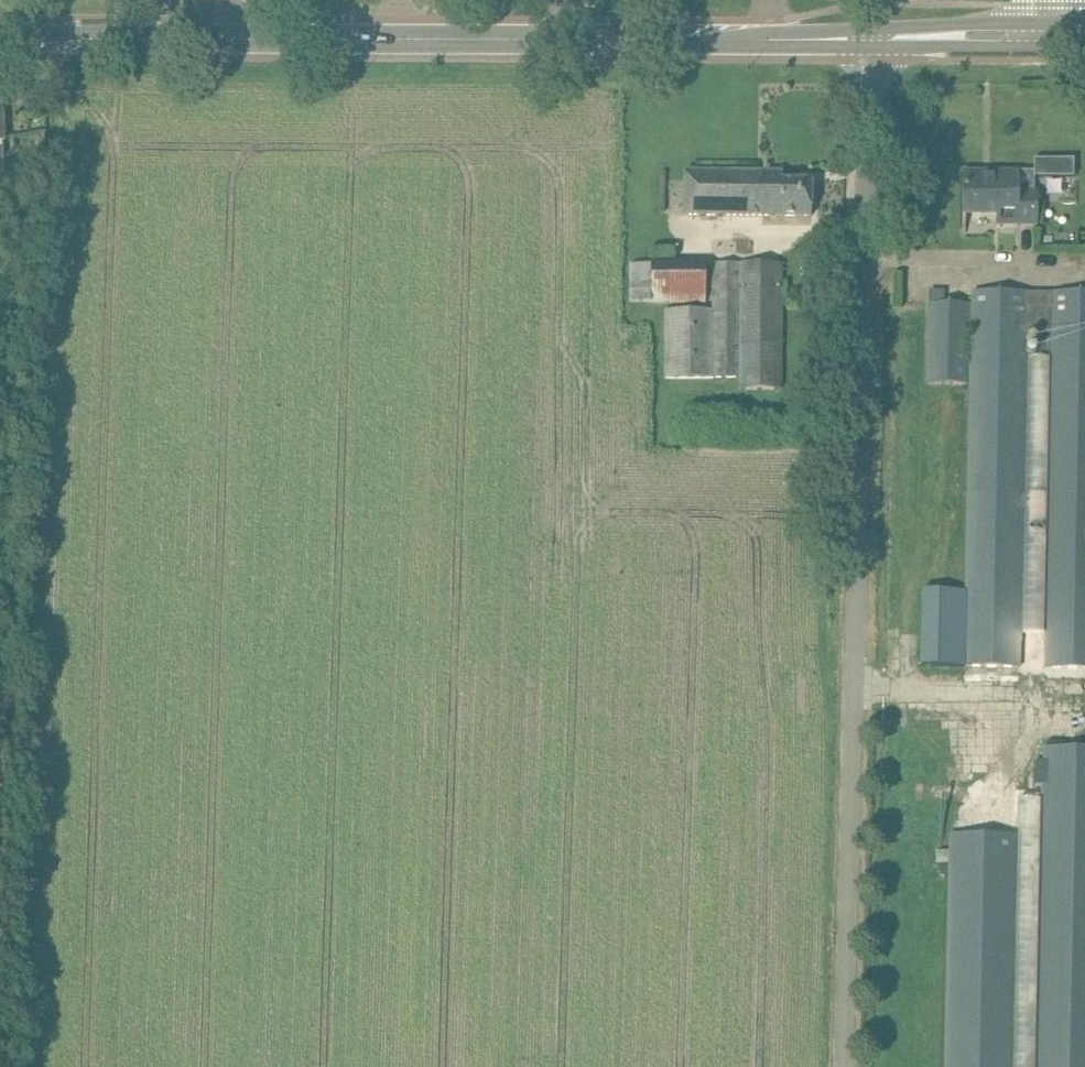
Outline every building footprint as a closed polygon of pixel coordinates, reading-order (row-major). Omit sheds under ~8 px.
[(1034,160),(1034,175),(1034,176),(1074,176),(1073,160),(1034,160)] [(685,172),(684,216),(811,218),(812,182),(782,182),(783,173),(685,172)] [(964,175),(964,213),(999,214),(999,225),(1035,225),(1034,176),(1034,175),(1017,175),(994,175),(994,178),(966,179),(966,175),(964,175)] [(738,379),(738,390),(781,390),(781,265),(710,265),(710,312),(663,312),(664,379),(738,379)] [(973,310),(1084,311),(1084,293),(973,293),(973,310)] [(1046,746),(1046,760),(1039,759),(1039,789),(1017,788),(1016,834),(953,832),(953,849),(940,849),(939,862),(951,862),(947,1066),(1084,1066),(1084,747),(1046,746)]
